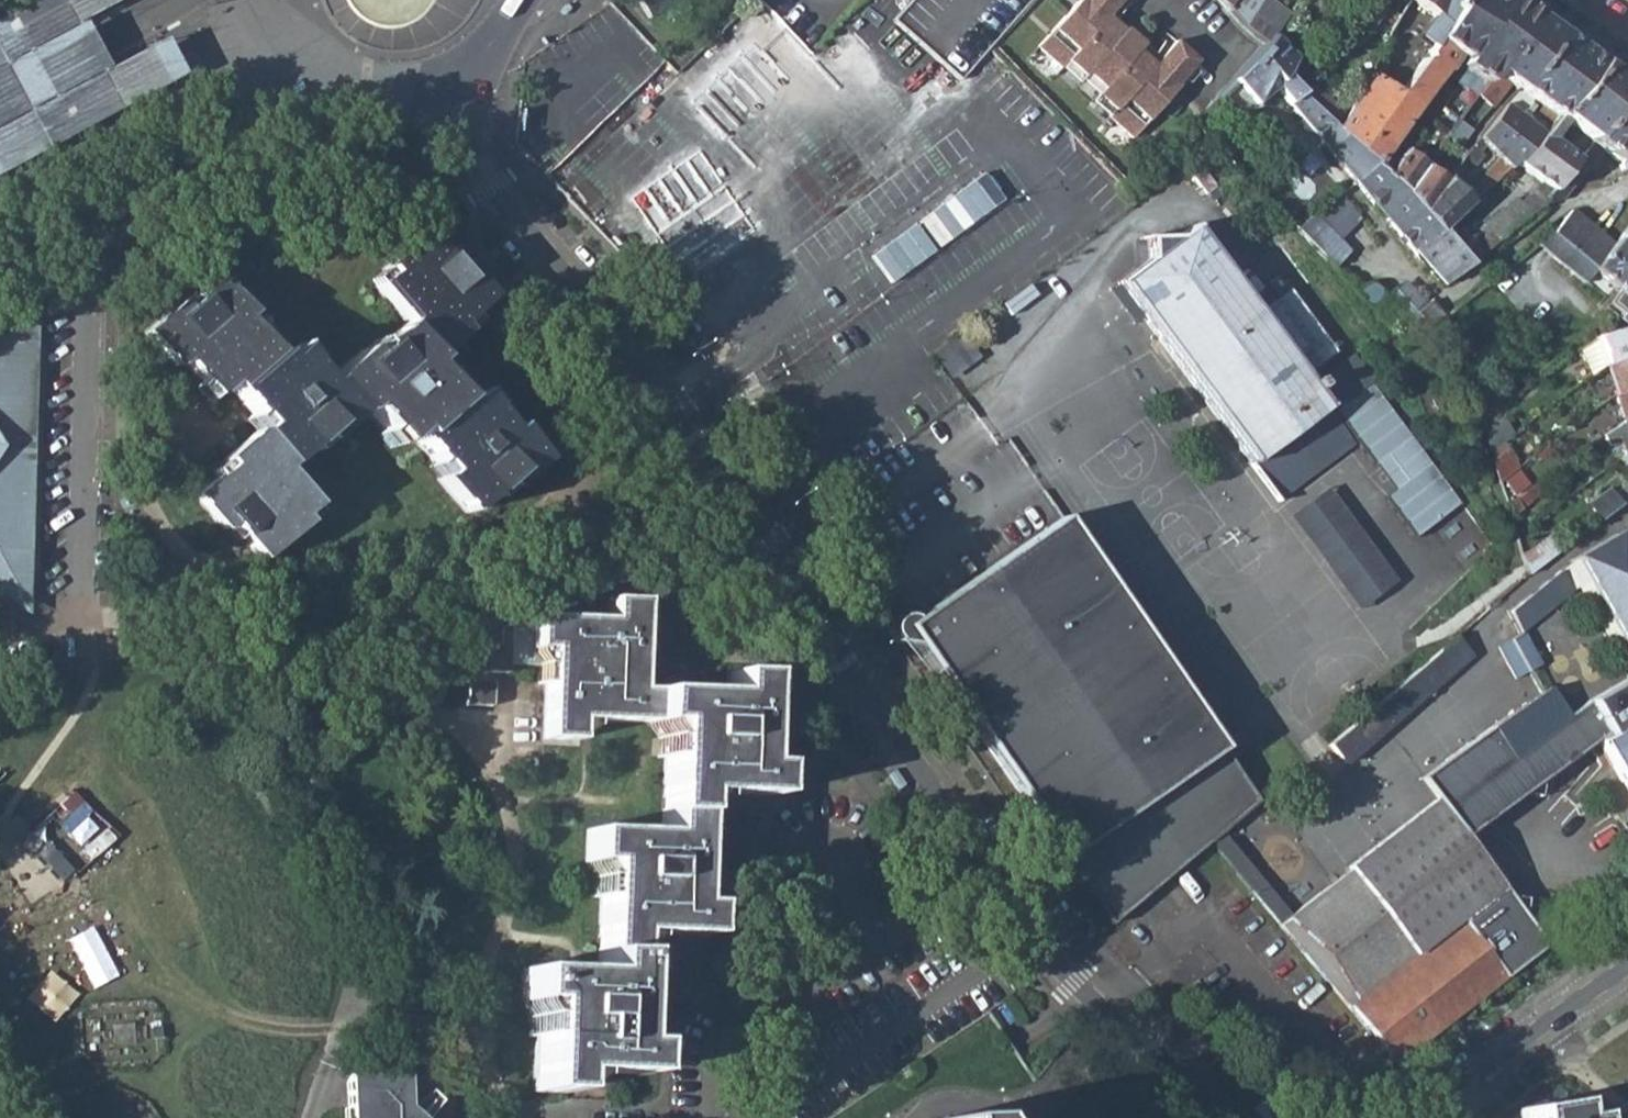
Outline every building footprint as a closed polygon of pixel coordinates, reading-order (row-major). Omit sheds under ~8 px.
[(48,147),(181,76),(161,39),(104,70),(97,55),(87,38),(79,23),(121,0),(31,0),(0,17),(0,173),(48,147)] [(654,17),(677,1),(676,0),(642,0),(654,17)] [(777,11),(789,0),(766,0),(777,11)] [(1010,0),(911,0),(895,18),(950,69),(1010,0)] [(1034,0),(1010,0),(950,69),(963,81),(993,47),(1034,0)] [(1105,86),(1099,94),(1115,109),(1109,115),(1131,136),(1179,85),(1176,84),(1199,60),(1177,40),(1172,45),(1168,42),(1157,54),(1161,57),(1155,64),(1140,50),(1145,43),(1127,27),(1125,29),(1109,15),(1114,10),(1119,13),(1129,1),(1129,0),(1078,0),(1038,45),(1063,67),(1069,60),(1085,74),(1088,72),(1105,86)] [(1231,10),(1238,0),(1222,0),(1231,10)] [(1381,24),(1392,8),(1383,2),(1384,0),(1373,0),(1361,18),(1366,22),(1370,16),(1381,24)] [(1417,2),(1424,8),(1428,10),(1430,5),(1438,11),(1440,17),(1448,23),(1442,32),(1428,53),(1432,57),(1427,65),(1422,62),(1417,68),(1410,79),(1421,85),(1416,93),(1426,100),(1445,75),(1451,71),(1462,56),(1468,60),(1503,0),(1419,0),(1417,2)] [(1479,77),(1485,82),(1534,13),(1515,0),(1503,0),(1468,60),(1464,67),(1479,77)] [(1511,84),(1518,90),(1558,33),(1557,28),(1534,13),(1485,82),(1480,90),(1476,96),(1484,101),(1496,103),(1511,84)] [(822,43),(826,39),(811,25),(801,36),(816,51),(822,43)] [(1278,36),(1285,42),(1291,33),(1284,28),(1278,36)] [(1389,39),(1393,41),(1399,35),(1393,32),(1389,39)] [(1497,158),(1462,199),(1447,177),(1442,182),(1420,211),(1438,230),(1441,233),(1449,224),(1515,163),(1517,163),(1544,136),(1545,132),(1556,119),(1599,62),(1572,44),(1572,42),(1568,40),(1558,33),(1518,90),(1512,97),(1464,155),(1474,166),(1483,154),(1480,151),(1485,144),(1497,158)] [(1305,44),(1297,38),(1288,53),(1274,40),(1270,46),(1267,44),(1234,82),(1220,97),(1226,102),(1232,104),(1238,107),(1243,108),(1249,109),(1260,108),(1256,103),(1273,88),(1302,121),(1297,125),(1299,126),(1301,129),(1306,132),(1312,133),(1356,184),(1376,165),(1339,132),(1328,121),(1306,98),(1285,76),(1294,61),(1305,44)] [(1285,76),(1306,98),(1314,87),(1317,81),(1294,61),(1285,76)] [(1517,163),(1543,182),(1519,202),(1517,198),(1455,248),(1463,257),(1472,248),(1479,256),(1550,201),(1627,85),(1627,84),(1599,62),(1556,119),(1580,131),(1565,151),(1544,136),(1517,163)] [(1479,77),(1473,85),(1480,90),(1485,82),(1479,77)] [(1339,132),(1376,165),(1426,100),(1416,93),(1421,85),(1410,79),(1398,95),(1376,79),(1339,132)] [(1469,92),(1476,96),(1480,90),(1473,85),(1469,92)] [(1621,164),(1620,167),(1620,170),(1621,172),(1624,175),(1626,175),(1627,175),(1627,85),(1550,201),(1555,200),(1563,197),(1567,195),(1571,191),(1601,150),(1621,164)] [(1306,98),(1328,121),(1335,107),(1314,87),(1306,98)] [(1481,107),(1484,101),(1476,96),(1472,101),(1481,107)] [(1487,111),(1481,107),(1472,101),(1447,139),(1459,147),(1463,145),(1487,111)] [(1436,155),(1447,139),(1437,132),(1425,147),(1436,155)] [(1388,176),(1405,195),(1426,168),(1405,151),(1388,176)] [(1356,184),(1392,226),(1414,205),(1405,195),(1388,176),(1376,165),(1356,184)] [(1420,211),(1442,182),(1426,168),(1405,195),(1414,205),(1420,211)] [(1313,216),(1339,242),(1362,219),(1341,197),(1340,196),(1313,216)] [(1392,226),(1414,250),(1438,230),(1420,211),(1414,205),(1392,226)] [(1613,243),(1573,209),(1570,212),(1554,231),(1538,244),(1584,281),(1594,270),(1620,293),(1612,303),(1627,315),(1627,225),(1613,243)] [(1296,229),(1332,266),(1347,251),(1339,242),(1313,216),(1296,229)] [(1251,464),(1253,463),(1290,435),(1326,408),(1328,406),(1327,404),(1324,405),(1193,229),(1195,227),(1193,224),(1115,282),(1118,285),(1119,284),(1251,460),(1250,461),(1251,464)] [(1441,233),(1449,242),(1458,234),(1449,224),(1441,233)] [(1414,250),(1443,285),(1469,264),(1463,257),(1455,248),(1449,242),(1441,233),(1438,230),(1414,250)] [(232,520),(262,557),(304,521),(298,514),(311,503),(280,467),(320,433),(325,439),(366,405),(397,440),(408,430),(444,471),(437,477),(467,511),(499,483),(505,489),(539,460),(512,427),(506,433),(476,396),(462,408),(426,366),(466,333),(460,325),(494,297),(465,263),(457,269),(427,233),(385,269),(392,277),(380,285),(411,321),(371,356),(365,350),(325,383),(296,347),(282,359),(245,317),(252,312),(222,278),(188,306),(184,300),(150,329),(180,362),(186,357),(216,392),(230,382),(264,423),(224,456),(230,464),(195,493),(224,526),(232,520)] [(1463,257),(1469,264),(1479,256),(1472,248),(1463,257)] [(1392,289),(1415,315),(1428,304),(1403,282),(1392,289)] [(1357,291),(1370,305),(1384,295),(1375,284),(1366,283),(1357,291)] [(1370,305),(1397,332),(1417,317),(1415,315),(1392,289),(1384,295),(1370,305)] [(0,308),(0,597),(5,600),(24,591),(34,307),(19,297),(0,308)] [(1397,332),(1409,345),(1443,319),(1430,302),(1428,304),(1415,315),(1417,317),(1397,332)] [(1595,337),(1604,365),(1627,354),(1627,325),(1595,337)] [(1348,358),(1350,360),(1357,353),(1363,350),(1346,327),(1332,337),(1348,358)] [(1585,344),(1593,373),(1604,365),(1595,337),(1585,344)] [(938,349),(948,373),(968,365),(959,341),(938,349)] [(1357,353),(1350,360),(1348,358),(1322,378),(1343,405),(1334,411),(1374,466),(1388,455),(1407,480),(1392,491),(1383,497),(1414,539),(1462,504),(1372,383),(1375,380),(1357,353)] [(1615,399),(1627,392),(1627,354),(1604,365),(1608,377),(1615,399)] [(1623,420),(1627,418),(1627,392),(1615,399),(1623,420)] [(1316,471),(1353,443),(1326,408),(1290,435),(1316,471)] [(1627,435),(1627,418),(1623,420),(1602,435),(1609,443),(1627,431),(1627,435)] [(1279,499),(1316,471),(1290,435),(1253,463),(1279,499)] [(1388,455),(1374,466),(1392,491),(1407,480),(1388,455)] [(1525,488),(1531,497),(1544,488),(1538,479),(1525,488)] [(1627,498),(1627,482),(1620,487),(1627,498)] [(1587,502),(1601,519),(1620,504),(1607,488),(1587,502)] [(1329,489),(1292,517),(1361,609),(1398,581),(1329,489)] [(1507,501),(1510,509),(1519,503),(1515,496),(1507,501)] [(895,633),(897,635),(900,639),(897,638),(898,640),(924,644),(941,668),(939,670),(1066,854),(1088,839),(1097,852),(1076,867),(1113,921),(1206,843),(1213,836),(1225,828),(1253,805),(1261,799),(1064,515),(930,608),(929,607),(917,615),(914,613),(909,612),(904,612),(902,613),(899,614),(896,617),(896,618),(895,619),(895,620),(894,621),(894,623),(894,628),(894,629),(894,630),(895,633)] [(1554,530),(1535,544),(1548,560),(1566,546),(1559,537),(1554,530)] [(1627,652),(1627,551),(1617,531),(1573,555),(1627,652)] [(1565,532),(1559,537),(1566,546),(1571,542),(1565,532)] [(1530,574),(1548,560),(1535,544),(1524,554),(1530,574)] [(1558,569),(1520,600),(1533,619),(1572,588),(1558,569)] [(540,1084),(572,1086),(572,1066),(648,1069),(649,1037),(632,1036),(635,928),(710,930),(712,898),(697,897),(701,789),(774,791),(775,759),(760,759),(763,669),(732,668),(732,689),(642,686),(645,596),(614,595),(612,614),(538,611),(538,618),(517,617),(517,615),(462,613),(461,665),(514,667),(515,640),(536,640),(536,644),(552,645),(549,733),(579,734),(580,714),(671,718),(666,827),(594,824),(593,856),(607,856),(603,966),(530,963),(528,995),(543,996),(540,1084)] [(1519,630),(1533,619),(1520,600),(1508,610),(1519,630)] [(1541,691),(1492,724),(1512,755),(1530,742),(1568,715),(1562,706),(1566,705),(1523,632),(1512,638),(1501,646),(1518,676),(1530,670),(1541,691)] [(1332,742),(1348,761),(1471,654),(1454,635),(1429,657),(1332,742)] [(471,700),(498,701),(498,677),(473,676),(471,700)] [(1445,807),(1298,936),(1400,1056),(1529,957),(1549,941),(1526,912),(1508,909),(1511,893),(1466,835),(1599,740),(1608,755),(1627,790),(1627,676),(1592,698),(1568,715),(1530,742),(1512,755),(1492,724),(1470,741),(1488,768),(1445,807)] [(1469,741),(1421,778),(1439,799),(1323,889),(1253,805),(1225,828),(1294,911),(1283,918),(1298,936),(1445,807),(1488,768),(1469,741)] [(1608,755),(1599,760),(1600,763),(1591,778),(1608,808),(1616,804),(1622,815),(1627,811),(1627,790),(1608,755)] [(78,807),(69,798),(54,812),(64,821),(78,807)] [(87,817),(78,807),(64,821),(57,829),(67,838),(87,817)] [(111,843),(92,822),(70,847),(88,865),(111,843)] [(1225,828),(1213,836),(1283,918),(1294,911),(1225,828)] [(1088,839),(1066,854),(1076,867),(1097,852),(1088,839)] [(78,874),(47,844),(35,855),(65,886),(78,874)] [(1582,903),(1588,912),(1607,897),(1601,890),(1582,903)] [(115,948),(96,927),(55,963),(74,984),(115,948)] [(430,1115),(413,1100),(411,1067),(354,1070),(356,1117),(430,1117),(430,1115)] [(1587,1114),(1569,1116),(1567,1101),(1522,1109),(1524,1117),(1588,1117),(1587,1114)]
